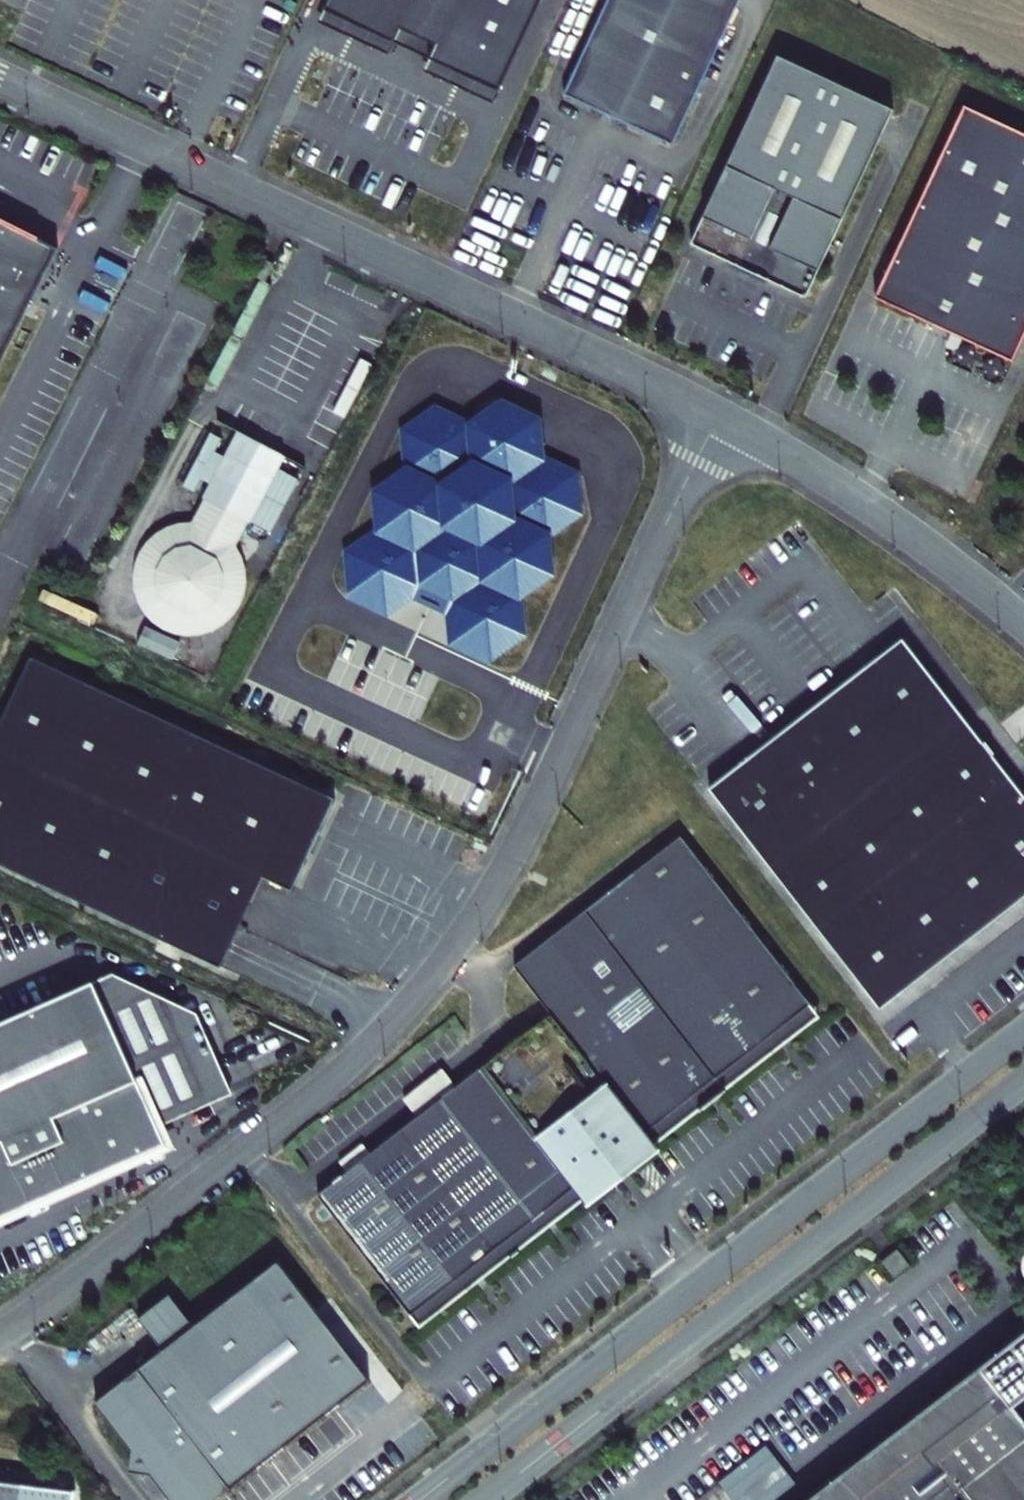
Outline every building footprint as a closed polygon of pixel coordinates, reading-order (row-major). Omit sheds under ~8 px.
[(325,10),(395,43),(401,29),(437,45),(430,59),(500,91),(542,0),(330,0),(325,10)] [(564,93),(674,144),(740,0),(608,0),(564,93)] [(780,52),(693,239),(731,257),(729,261),(744,268),(753,272),(768,280),(770,275),(808,293),(895,106),(780,52)] [(1013,360),(1023,337),(1023,132),(965,104),(875,296),(1013,360)] [(58,249),(0,220),(0,364),(58,249)] [(753,272),(744,268),(740,276),(749,280),(753,272)] [(490,669),(527,643),(523,606),(554,583),(550,544),(585,520),(579,478),(544,462),(539,424),(501,406),(470,426),(433,409),(397,433),(402,473),(368,498),(371,537),(341,557),(346,602),(384,624),(413,606),(443,619),(445,652),(490,669)] [(212,485),(193,522),(181,523),(168,527),(157,533),(148,542),(141,552),(136,564),(134,577),(135,589),(139,602),(145,613),(154,622),(164,629),(176,634),(189,636),(201,635),(214,631),(225,624),(234,616),(241,606),(246,594),(247,582),(247,568),(243,556),(237,546),(249,521),(271,533),(299,479),(278,467),(284,455),(240,432),(226,458),(215,452),(222,439),(212,433),(184,487),(194,492),(201,479),(212,485)] [(712,787),(882,1008),(1023,898),(1023,789),(906,637),(712,787)] [(31,657),(0,724),(0,864),(220,966),(262,876),(292,890),(335,798),(31,657)] [(812,1003),(683,836),(516,964),(553,1012),(320,1193),(413,1313),(812,1003)] [(110,973),(90,982),(157,1125),(229,1092),(192,1011),(110,973)] [(165,1142),(157,1125),(90,982),(0,1023),(0,1218),(165,1142)] [(812,1003),(413,1313),(422,1325),(479,1280),(551,1225),(586,1197),(600,1215),(632,1191),(671,1160),(657,1143),(714,1098),(784,1044),(822,1015),(812,1003)] [(909,1265),(897,1250),(883,1261),(894,1277),(909,1265)] [(280,1259),(196,1324),(172,1292),(141,1315),(166,1347),(97,1400),(134,1447),(131,1468),(152,1471),(175,1499),(213,1499),(372,1378),(280,1259)] [(1015,1404),(1023,1397),(1023,1330),(806,1499),(1023,1499),(1023,1415),(1015,1404)] [(0,1475),(0,1499),(81,1499),(83,1485),(0,1475)]
